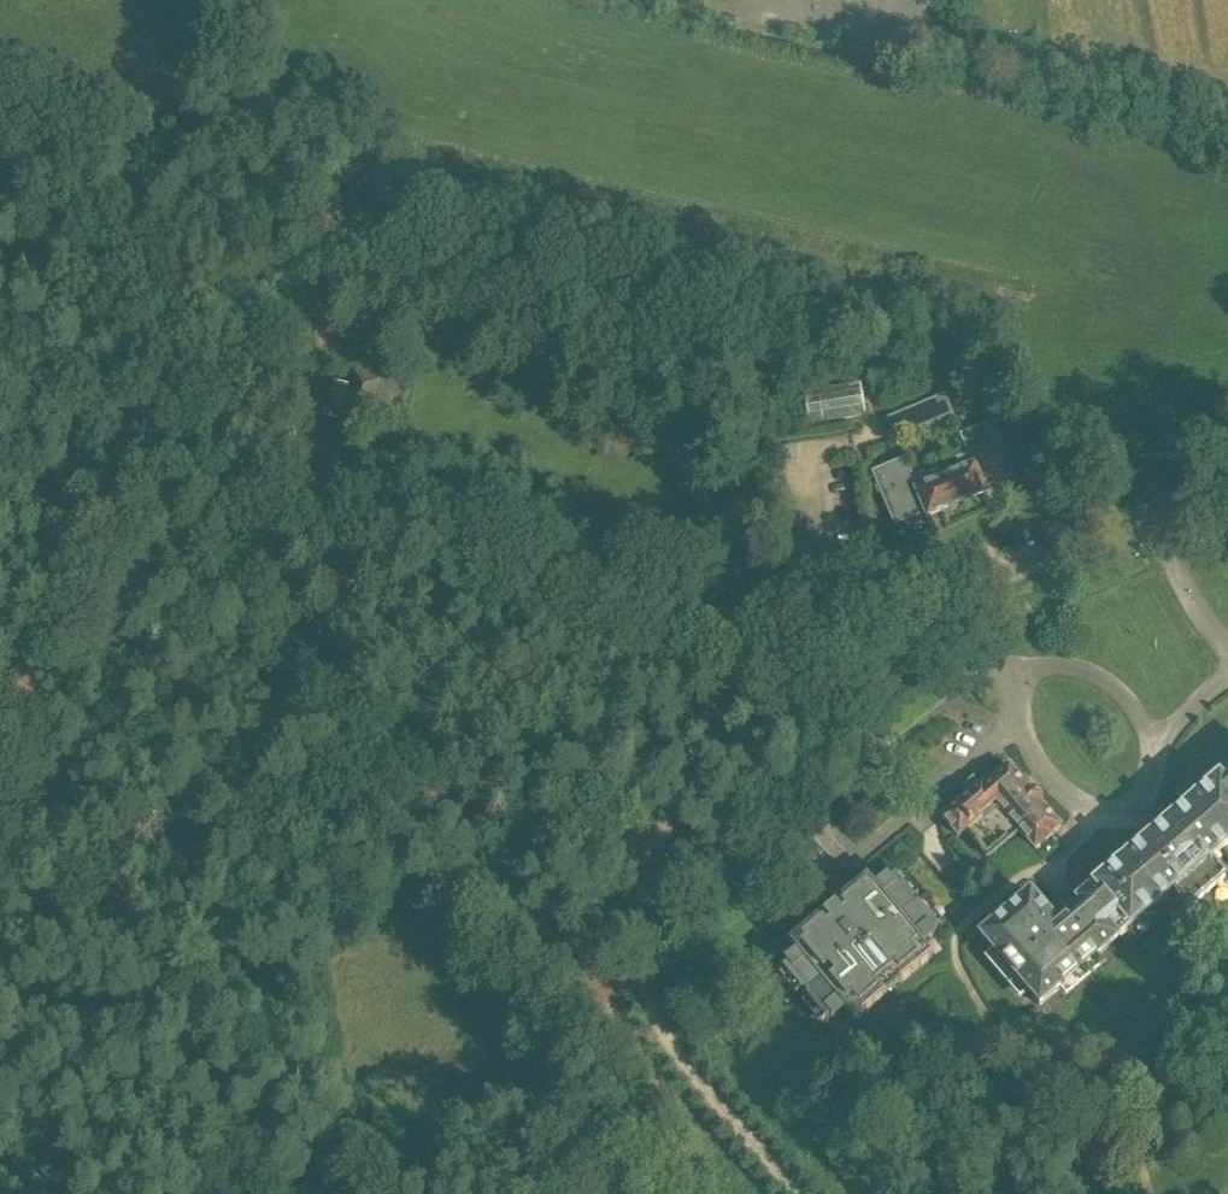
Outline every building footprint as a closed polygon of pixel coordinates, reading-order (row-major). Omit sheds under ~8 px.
[(341,419),(364,427),(380,381),(356,373),(351,388),(339,384),(328,416),(341,421),(341,419)] [(799,415),(856,402),(852,385),(795,398),(799,415)] [(890,420),(896,435),(950,412),(943,397),(890,420)] [(983,487),(984,486),(1013,474),(992,423),(961,436),(968,452),(983,487)] [(923,471),(911,476),(926,511),(924,512),(927,518),(987,493),(984,486),(983,487),(968,452),(956,457),(961,470),(928,483),(923,471)] [(926,511),(911,476),(904,460),(873,473),(895,524),(924,512),(926,511)] [(958,672),(950,662),(945,666),(953,676),(958,672)] [(953,676),(945,666),(941,670),(948,680),(953,676)] [(948,680),(941,670),(936,674),(944,683),(948,680)] [(965,682),(958,672),(953,676),(961,685),(965,682)] [(944,683),(936,674),(931,677),(939,687),(944,683)] [(961,685),(953,676),(948,680),(956,689),(961,685)] [(939,687),(931,677),(926,681),(934,691),(939,687)] [(956,689),(948,680),(944,683),(951,693),(956,689)] [(934,691),(926,681),(922,685),(929,695),(934,691)] [(951,693),(944,683),(939,687),(946,697),(951,693)] [(929,695),(922,685),(917,689),(924,698),(929,695)] [(946,697),(939,687),(934,691),(942,700),(946,697)] [(924,698),(917,689),(912,692),(920,702),(924,698)] [(942,700),(934,691),(929,695),(937,704),(942,700)] [(920,702),(912,692),(907,696),(915,706),(920,702)] [(937,704),(929,695),(924,698),(932,708),(937,704)] [(915,706),(907,696),(903,700),(910,710),(915,706)] [(932,708),(924,698),(920,702),(927,712),(932,708)] [(910,710),(903,700),(898,704),(905,713),(910,710)] [(927,712),(920,702),(915,706),(923,716),(927,712)] [(905,713),(898,704),(893,708),(901,717),(905,713)] [(923,716),(915,706),(910,710),(918,719),(923,716)] [(901,717),(893,708),(888,711),(896,721),(901,717)] [(918,719),(910,710),(905,713),(913,723),(918,719)] [(896,721),(888,711),(883,715),(891,725),(896,721)] [(913,723),(905,713),(901,717),(908,727),(913,723)] [(891,725),(883,715),(879,719),(886,728),(891,725)] [(908,727),(901,717),(896,721),(903,731),(908,727)] [(886,728),(879,719),(874,723),(882,732),(886,728)] [(903,731),(896,721),(891,725),(899,734),(903,731)] [(899,734),(891,725),(886,728),(894,738),(899,734)] [(894,738),(886,728),(882,732),(889,742),(894,738)] [(1058,828),(1061,826),(1059,824),(1059,825),(1041,804),(1041,796),(1036,789),(1028,788),(1010,768),(1011,768),(1009,765),(1007,767),(1007,768),(991,781),(989,778),(981,784),(941,817),(958,837),(966,831),(988,858),(1020,831),(1035,849),(1052,835),(1051,834),(1058,828)] [(1055,923),(1030,894),(980,936),(1040,1006),(1059,989),(1058,988),(1097,956),(1098,956),(1117,940),(1117,939),(1129,928),(1130,929),(1152,909),(1174,890),(1189,908),(1225,878),(1210,860),(1227,845),(1227,773),(1219,780),(1195,800),(1176,817),(1170,810),(1156,822),(1156,821),(1144,831),(1145,832),(1131,843),(1137,850),(1118,867),(1117,867),(1094,887),(1077,902),(1078,903),(1055,923)] [(838,904),(829,911),(819,920),(818,919),(789,943),(799,957),(798,958),(798,957),(797,958),(797,959),(788,966),(788,965),(787,966),(788,967),(785,970),(786,970),(827,1019),(826,1019),(827,1020),(830,1018),(831,1019),(832,1019),(831,1018),(840,1010),(841,1011),(842,1011),(841,1010),(843,1009),(853,1022),(932,957),(921,944),(922,943),(923,943),(924,943),(923,942),(932,934),(933,935),(934,934),(933,933),(964,907),(922,856),(891,882),(889,881),(889,882),(889,883),(880,890),(880,889),(879,890),(878,892),(867,878),(838,903),(838,904)]
